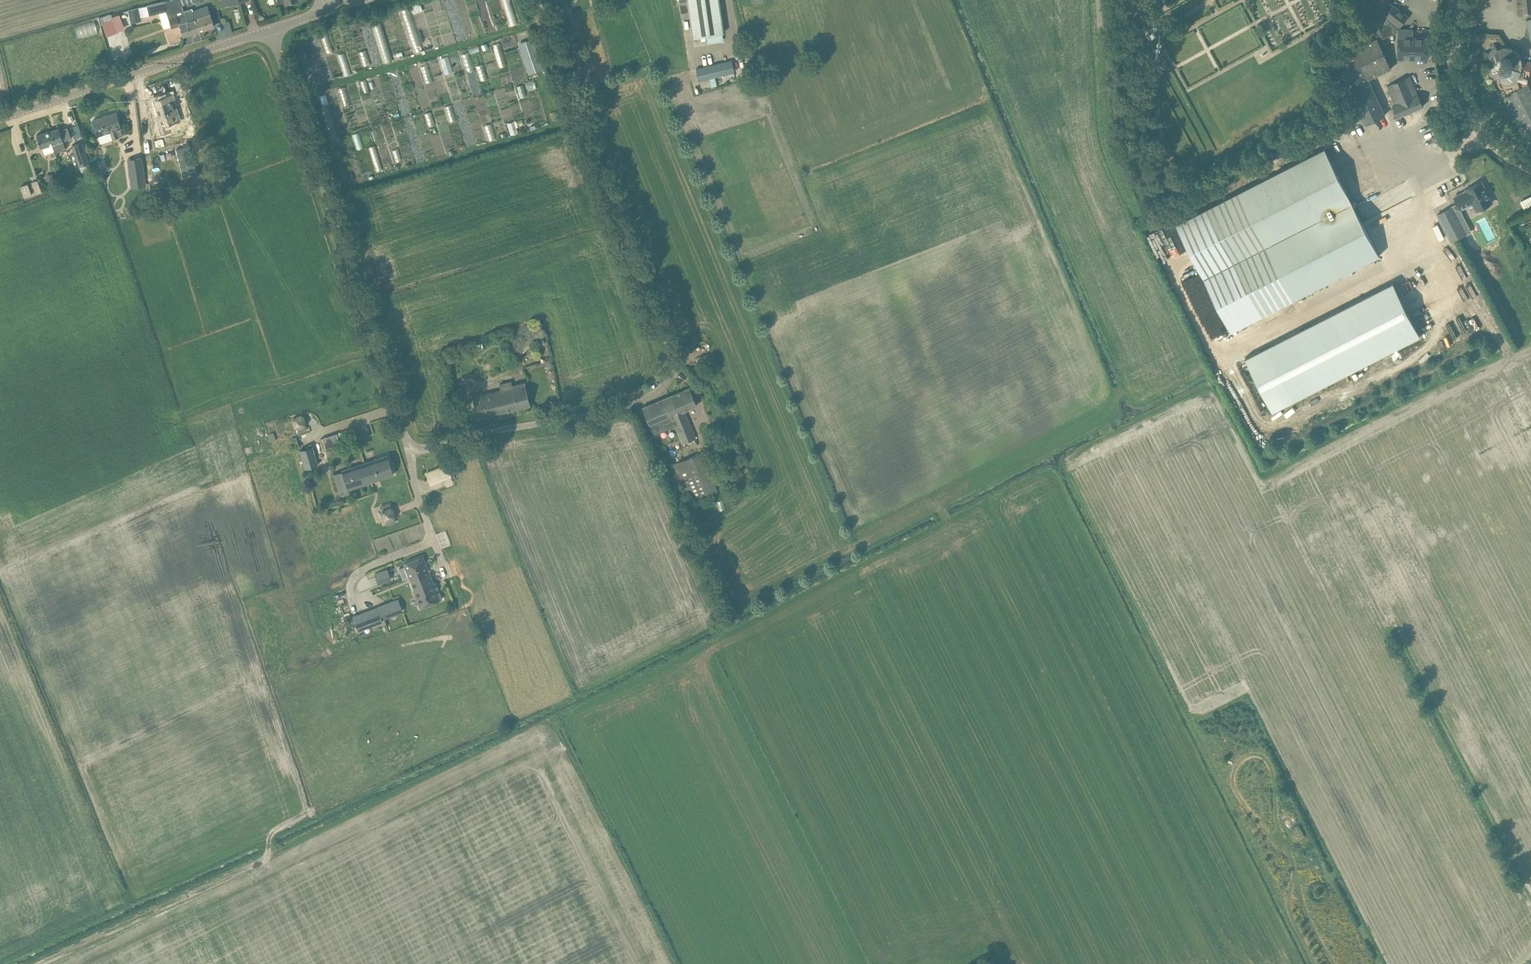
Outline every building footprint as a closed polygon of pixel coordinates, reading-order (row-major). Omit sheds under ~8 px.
[(147,5),(149,15),(159,12),(161,21),(168,18),(171,25),(171,27),(180,25),(183,35),(199,30),(196,23),(188,25),(185,13),(182,5),(180,0),(169,0),(164,1),(147,5)] [(687,0),(693,37),(723,33),(718,0),(679,0),(679,1),(687,0)] [(1381,12),(1385,7),(1377,0),(1369,0),(1366,4),(1379,14),(1381,12)] [(1385,7),(1381,12),(1400,26),(1408,16),(1393,4),(1389,1),(1390,0),(1377,0),(1385,7)] [(1518,15),(1530,13),(1530,0),(1517,0),(1518,15)] [(208,6),(185,13),(188,25),(196,23),(199,30),(214,25),(208,6)] [(423,48),(409,6),(400,9),(414,51),(423,48)] [(131,22),(142,20),(139,7),(128,9),(129,13),(131,22)] [(1375,14),(1367,7),(1364,11),(1372,18),(1375,14)] [(108,28),(131,22),(129,13),(106,18),(108,28)] [(391,60),(383,21),(374,23),(382,62),(391,60)] [(1158,28),(1155,23),(1146,28),(1149,33),(1158,28)] [(1398,28),(1398,58),(1428,59),(1428,37),(1413,37),(1413,29),(1398,28)] [(1377,37),(1334,57),(1361,115),(1379,108),(1367,80),(1391,68),(1377,37)] [(498,60),(504,59),(500,42),(494,43),(498,60)] [(521,47),(526,60),(530,73),(541,70),(537,56),(536,56),(531,44),(521,47)] [(1519,75),(1523,76),(1524,71),(1529,73),(1530,66),(1530,62),(1522,60),(1521,55),(1514,48),(1504,46),(1498,48),(1497,48),(1496,49),(1491,54),(1491,55),(1495,64),(1490,66),(1493,72),(1497,70),(1498,71),(1499,72),(1501,73),(1503,74),(1504,74),(1505,74),(1507,78),(1517,75),(1519,75)] [(362,62),(369,62),(368,50),(360,50),(362,62)] [(345,52),(339,54),(345,75),(351,74),(345,52)] [(731,60),(696,68),(699,80),(710,77),(715,76),(734,72),(731,60)] [(1387,86),(1397,117),(1423,106),(1410,76),(1401,80),(1387,86)] [(1527,76),(1518,80),(1521,87),(1522,87),(1527,84),(1528,76),(1527,76)] [(171,121),(182,118),(174,93),(156,99),(163,118),(160,119),(164,132),(174,129),(171,121)] [(449,121),(458,118),(452,103),(444,106),(449,121)] [(103,116),(92,120),(96,129),(98,136),(100,140),(101,141),(112,137),(113,139),(119,137),(122,135),(120,129),(121,129),(118,122),(115,112),(106,115),(107,116),(103,117),(103,116)] [(76,126),(68,126),(68,135),(77,135),(76,126)] [(63,140),(69,138),(66,129),(60,131),(59,127),(51,130),(55,143),(52,144),(55,152),(65,148),(63,140)] [(40,147),(52,144),(55,143),(51,130),(36,135),(40,147)] [(80,166),(89,162),(82,142),(73,145),(80,166)] [(198,174),(191,145),(177,148),(184,177),(198,174)] [(1231,330),(1272,311),(1380,255),(1324,147),(1217,202),(1176,223),(1231,330)] [(146,157),(150,188),(167,185),(162,154),(146,157)] [(136,168),(129,169),(132,187),(146,185),(142,157),(135,158),(136,168)] [(42,192),(38,180),(31,182),(35,194),(42,192)] [(1472,204),(1476,211),(1492,203),(1481,181),(1466,189),(1467,190),(1453,197),(1460,210),(1472,204)] [(24,197),(32,194),(28,183),(20,186),(24,197)] [(1530,196),(1520,201),(1524,208),(1530,205),(1530,196)] [(1437,214),(1451,242),(1467,234),(1453,206),(1437,214)] [(1273,410),(1420,335),(1393,282),(1246,357),(1273,410)] [(514,334),(516,337),(511,341),(519,353),(525,349),(525,350),(532,346),(531,345),(537,341),(540,345),(545,342),(542,337),(547,334),(539,321),(532,326),(530,324),(514,334)] [(473,396),(476,408),(479,417),(530,405),(524,382),(512,385),(511,381),(499,384),(500,390),(473,396)] [(697,405),(693,397),(689,387),(642,407),(646,416),(654,434),(675,425),(682,442),(695,437),(684,411),(697,405)] [(454,399),(463,396),(461,388),(452,391),(454,399)] [(301,415),(292,418),(296,433),(306,430),(301,415)] [(289,437),(274,442),(276,450),(292,446),(289,437)] [(691,501),(718,490),(703,452),(669,465),(681,497),(688,494),(691,501)] [(372,460),(364,462),(371,481),(394,474),(387,455),(378,458),(377,458),(372,460)] [(342,471),(334,473),(337,485),(346,483),(347,488),(366,482),(371,481),(364,462),(360,463),(341,469),(342,471)] [(427,473),(430,482),(450,474),(446,465),(427,473)] [(390,503),(381,506),(382,510),(385,520),(387,524),(396,521),(395,517),(391,507),(390,503)] [(422,555),(403,562),(409,577),(414,590),(413,590),(420,607),(442,599),(438,588),(436,589),(428,569),(422,555)] [(384,569),(374,573),(378,584),(388,580),(384,569)] [(399,610),(395,600),(369,609),(374,624),(382,621),(380,617),(399,610)] [(1481,808),(1489,803),(1484,791),(1478,794),(1477,793),(1475,794),(1481,808)] [(1300,824),(1290,829),(1296,842),(1307,837),(1300,824)]
